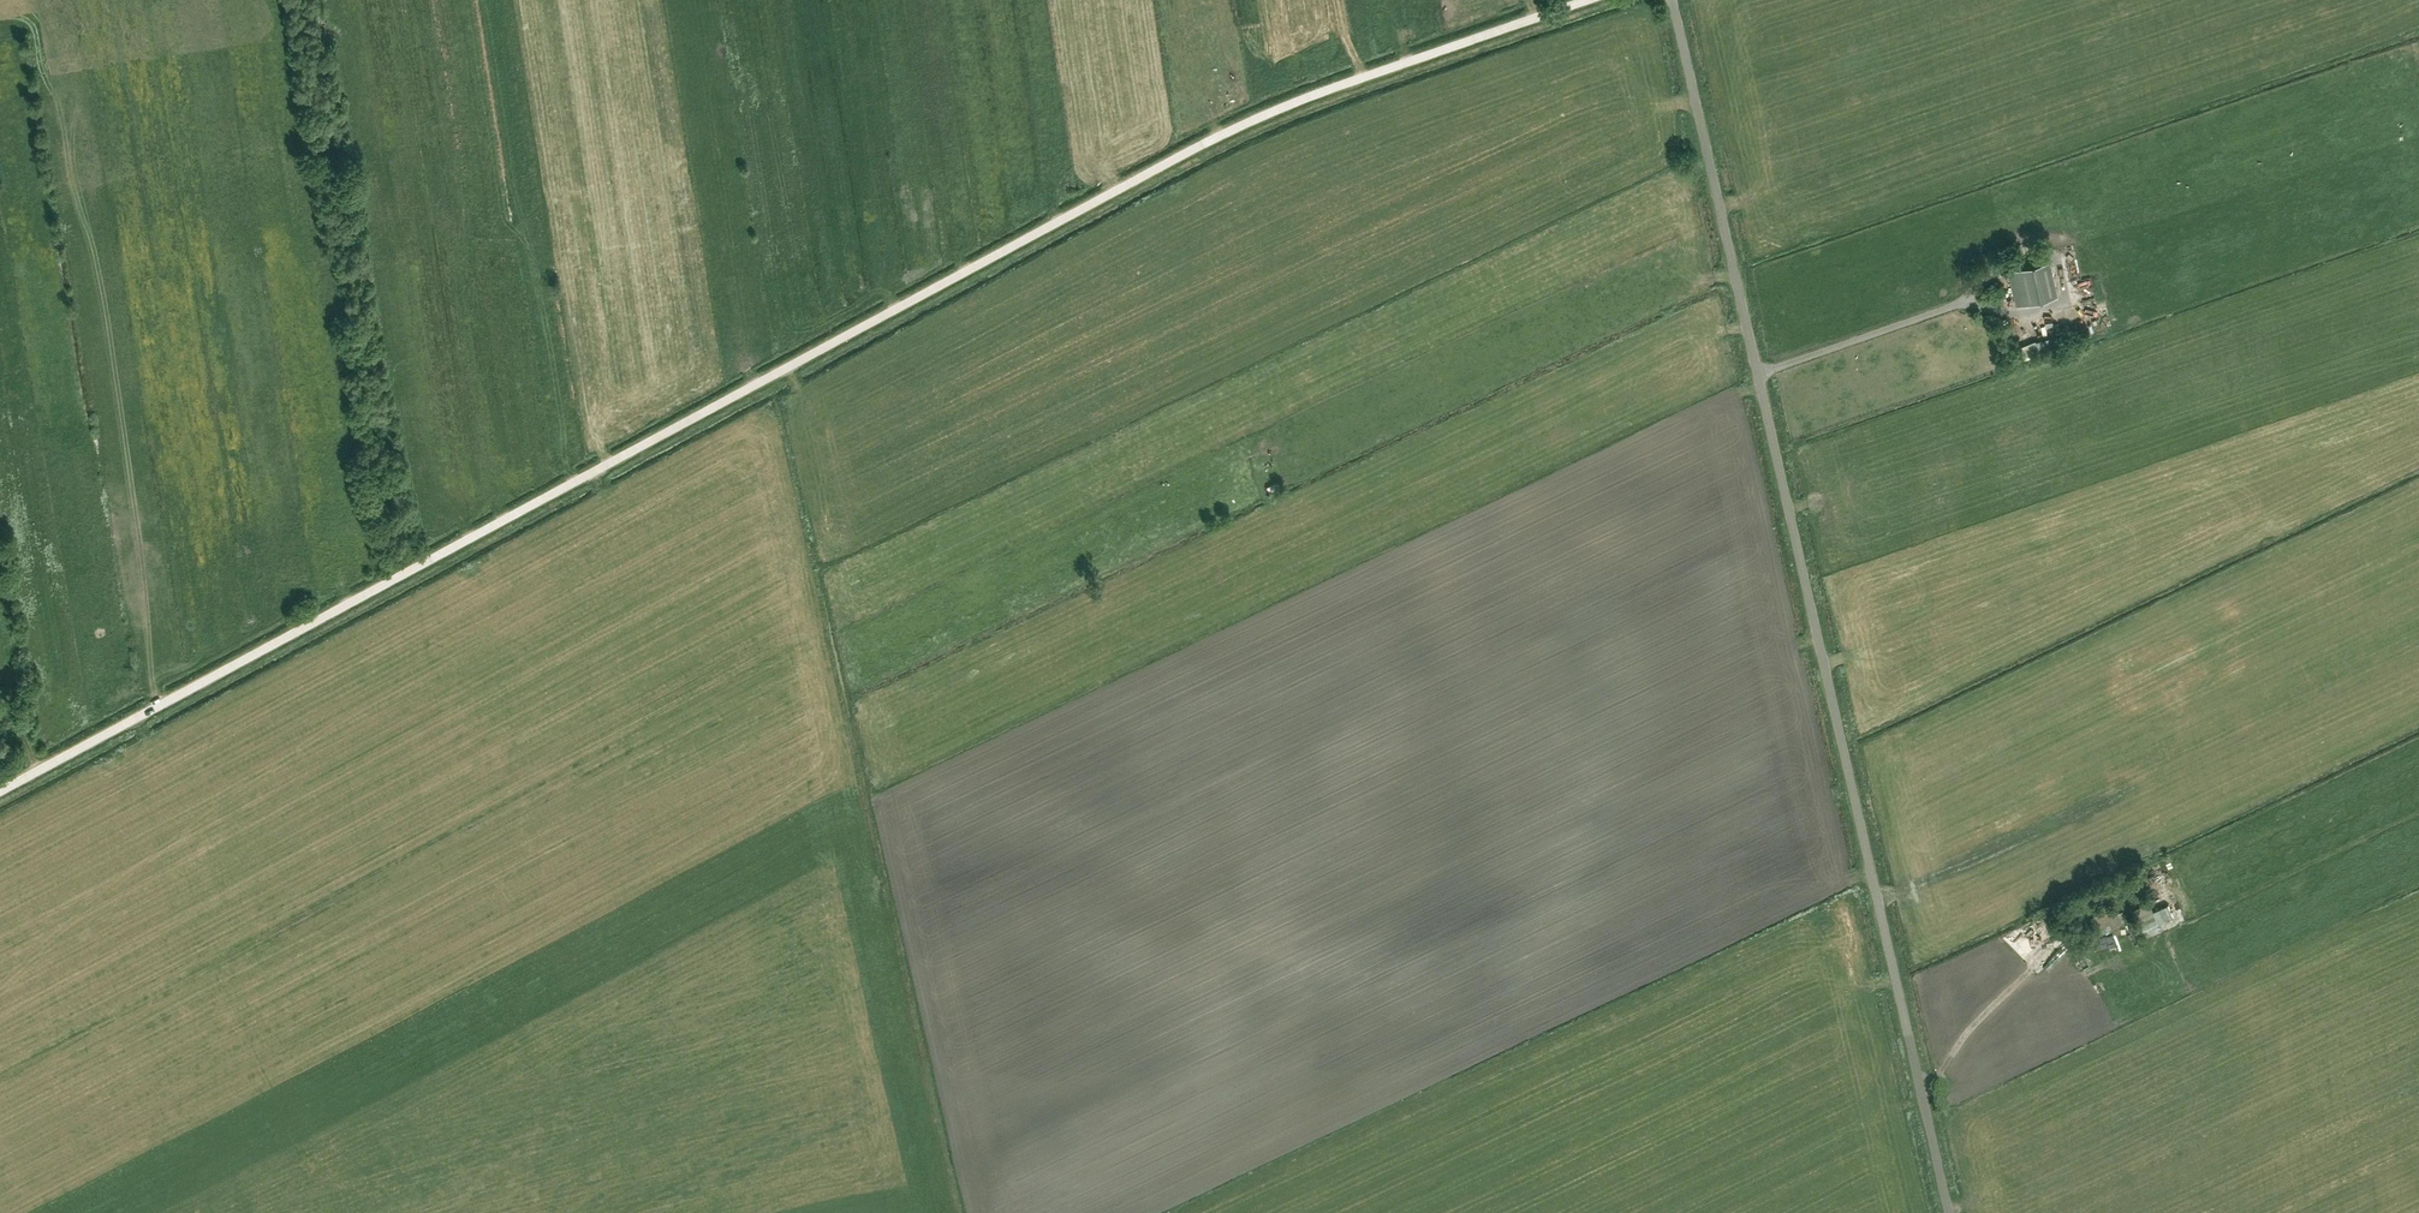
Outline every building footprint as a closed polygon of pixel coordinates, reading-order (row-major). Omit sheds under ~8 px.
[(2017,305),(2057,296),(2050,263),(2010,271),(2017,305)] [(1272,485),(1275,494),(1283,492),(1281,483),(1272,485)] [(2073,920),(2083,916),(2077,902),(2067,906),(2073,920)] [(2122,923),(2128,920),(2123,912),(2118,914),(2112,903),(2098,909),(2100,914),(2090,919),(2096,931),(2093,933),(2095,937),(2123,924),(2122,923)] [(2133,910),(2136,918),(2144,934),(2160,926),(2149,903),(2133,910)]
